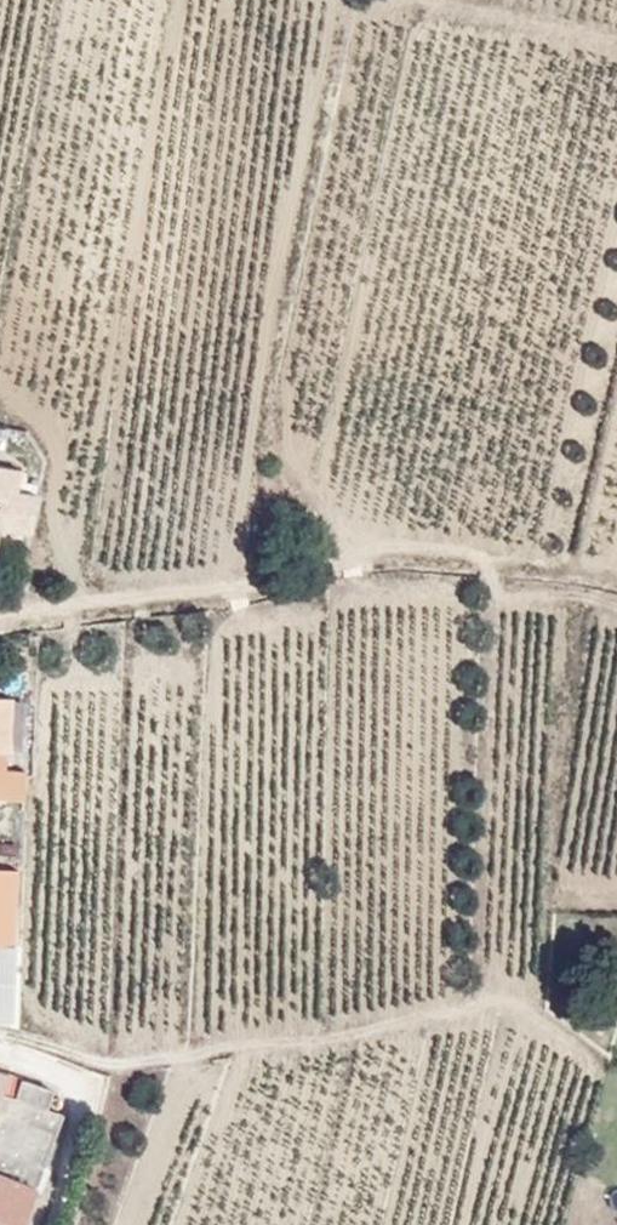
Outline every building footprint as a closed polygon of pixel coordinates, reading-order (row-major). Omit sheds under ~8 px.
[(0,446),(0,526),(3,511),(35,517),(42,477),(22,473),(26,451),(0,446)] [(8,743),(10,688),(0,688),(0,743),(8,743)] [(0,861),(0,939),(16,940),(18,862),(0,861)] [(16,940),(0,939),(0,1014),(14,1014),(16,940)] [(38,1184),(65,1108),(49,1103),(56,1084),(23,1074),(17,1093),(3,1091),(9,1068),(0,1065),(0,1170),(38,1184)] [(38,1184),(0,1170),(0,1224),(24,1224),(38,1184)]
